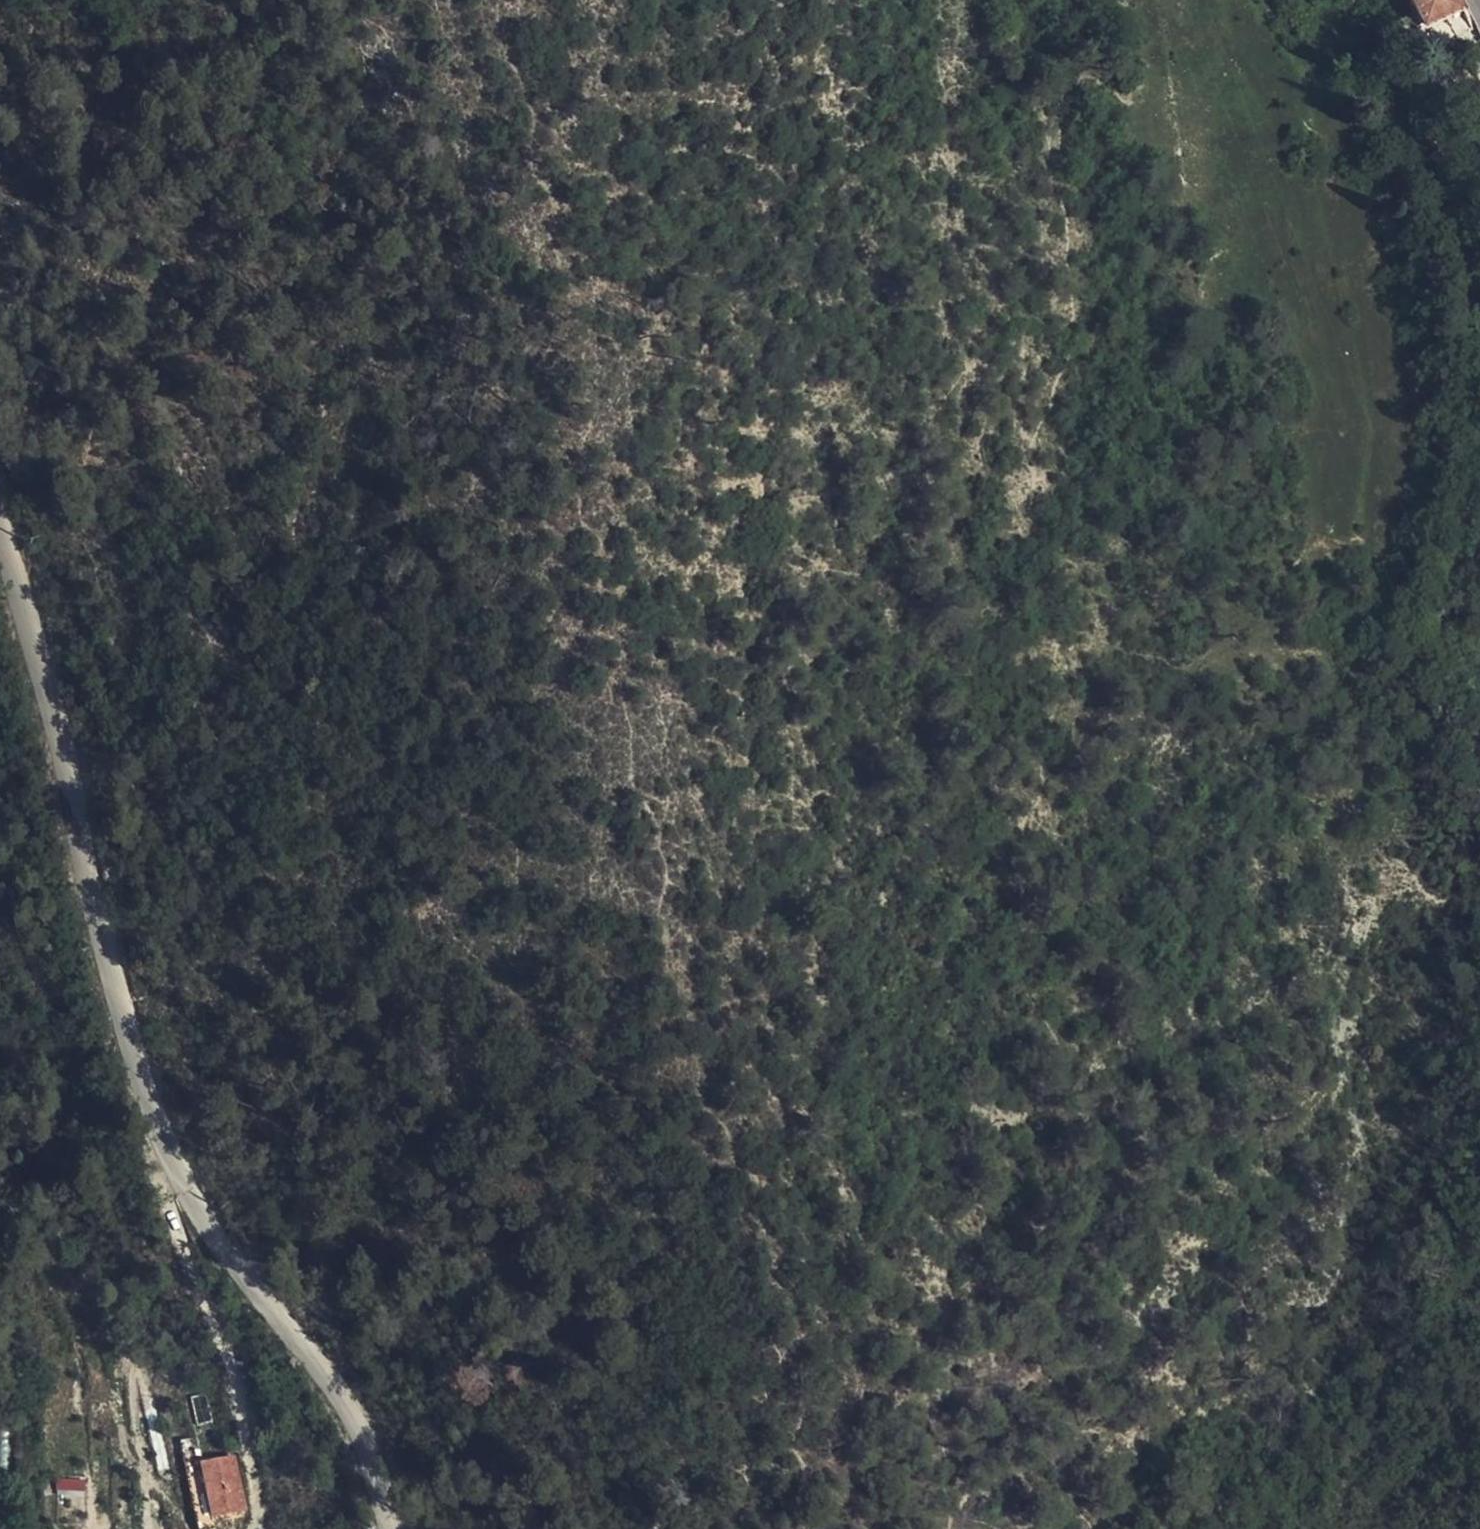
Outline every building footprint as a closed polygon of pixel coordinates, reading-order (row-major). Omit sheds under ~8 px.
[(1421,16),(1457,0),(1415,0),(1421,16)] [(236,1526),(226,1474),(194,1480),(203,1528),(222,1528),(236,1526)]
